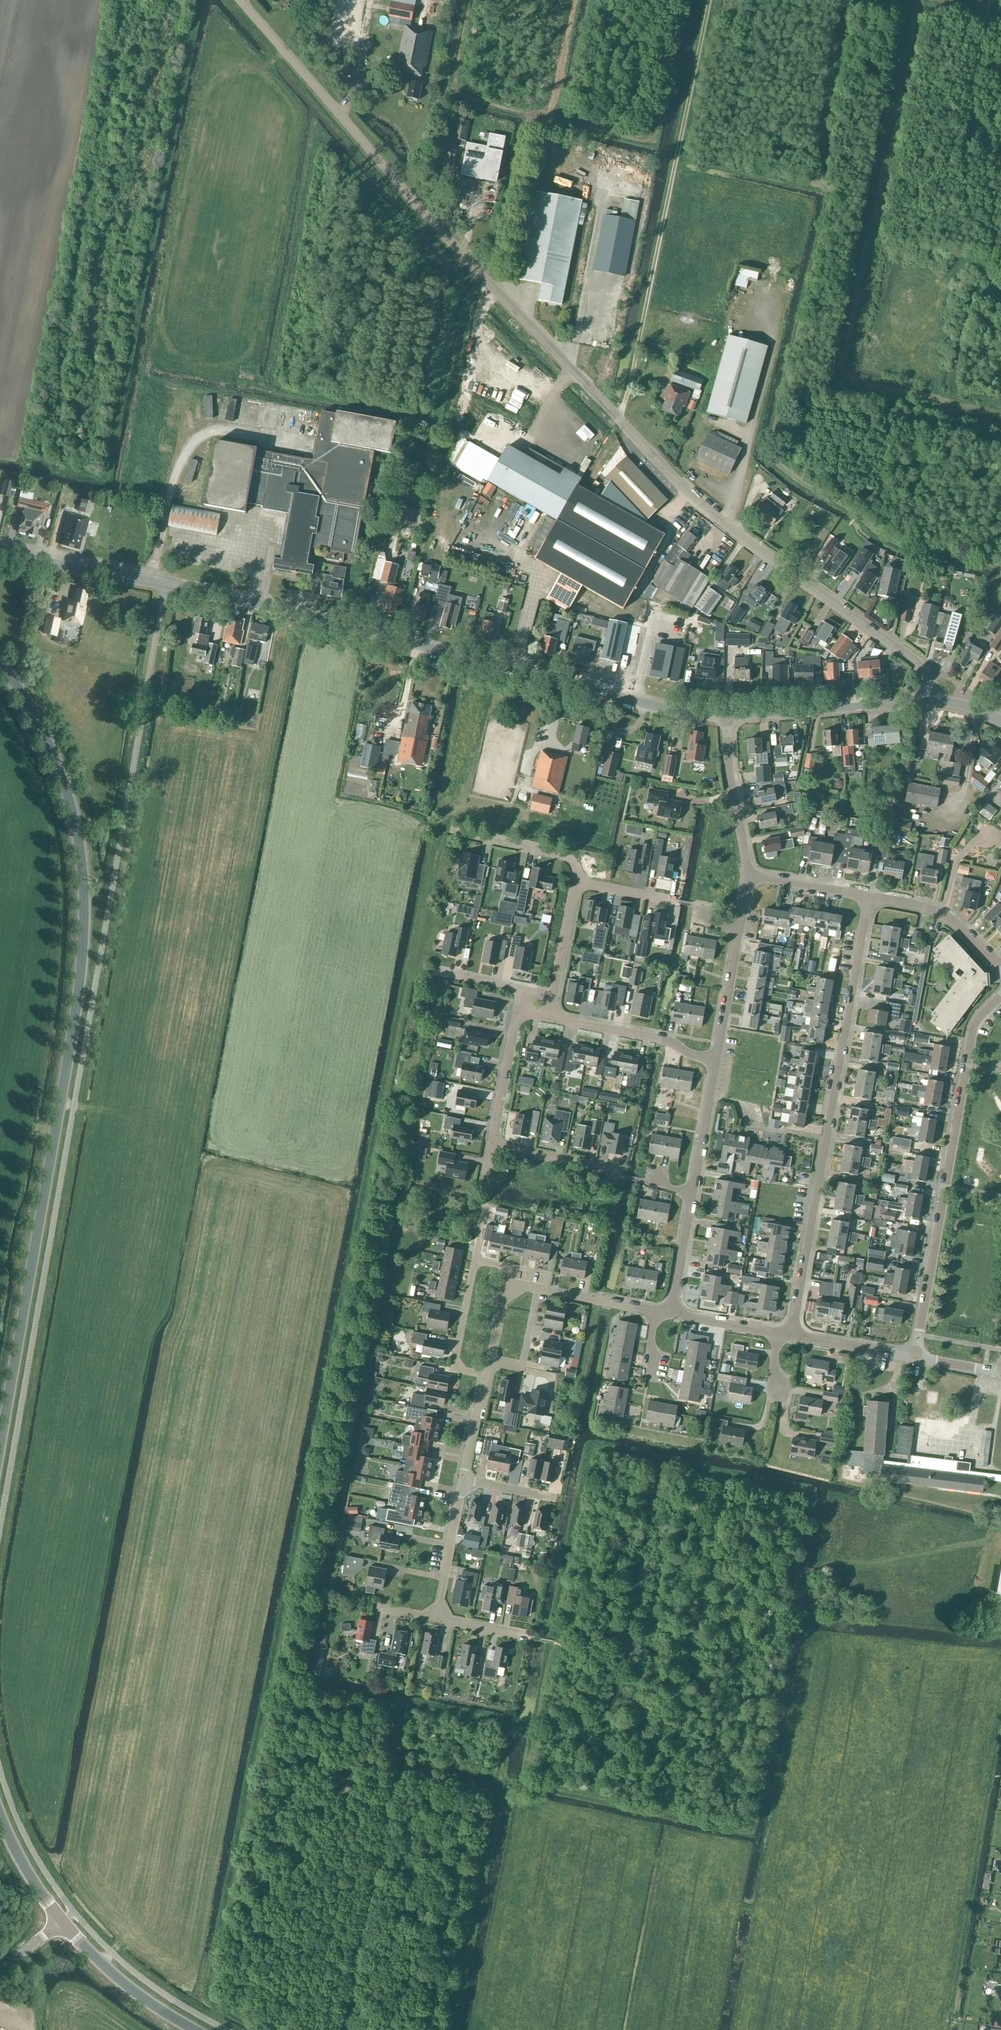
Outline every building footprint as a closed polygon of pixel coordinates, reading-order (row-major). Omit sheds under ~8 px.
[(411,21),(414,7),(392,2),(390,16),(411,21)] [(425,68),(432,32),(424,31),(425,29),(405,25),(396,71),(401,72),(401,73),(412,75),(411,82),(410,81),(407,98),(413,99),(413,100),(417,101),(417,100),(419,100),(422,84),(419,83),(420,76),(421,76),(423,67),(425,68)] [(466,141),(470,122),(472,114),(472,112),(461,109),(461,111),(454,139),(466,141)] [(449,150),(452,134),(444,132),(441,147),(438,146),(437,152),(435,162),(444,164),(444,166),(453,168),(457,152),(449,150)] [(502,152),(506,138),(489,134),(487,147),(468,143),(465,154),(466,154),(461,175),(497,182),(502,152)] [(562,305),(577,229),(582,202),(536,193),(519,279),(542,284),(539,301),(562,305)] [(593,270),(625,276),(639,202),(624,200),(620,219),(604,216),(593,270)] [(735,286),(747,288),(749,280),(757,281),(759,272),(738,268),(735,286)] [(746,424),(768,347),(728,335),(707,413),(746,424)] [(671,381),(700,392),(704,380),(675,370),(671,381)] [(684,407),(690,392),(669,385),(664,399),(666,400),(662,411),(679,417),(683,406),(684,407)] [(697,403),(692,401),(688,409),(694,412),(697,403)] [(337,414),(322,412),(313,461),(257,450),(258,449),(217,441),(205,506),(246,513),(247,504),(263,507),(263,509),(287,514),(280,557),(277,556),(274,568),(312,575),(314,563),(311,563),(314,549),(327,551),(325,559),(343,563),(345,554),(356,556),(375,451),(391,454),(397,423),(338,412),(337,414)] [(263,412),(262,417),(288,422),(289,417),(263,412)] [(737,440),(716,431),(714,436),(708,434),(697,459),(730,474),(741,449),(735,446),(737,440)] [(508,446),(488,481),(557,521),(578,486),(582,479),(524,446),(520,453),(508,446)] [(578,486),(536,561),(562,574),(549,598),(567,610),(582,585),(623,609),(665,535),(643,523),(666,501),(625,456),(603,477),(607,481),(598,497),(578,486)] [(9,497),(13,482),(5,480),(2,495),(9,497)] [(70,500),(72,493),(62,490),(60,501),(65,502),(66,499),(70,500)] [(783,507),(788,501),(775,491),(770,497),(783,507)] [(47,513),(49,505),(19,497),(17,506),(23,508),(18,532),(27,534),(36,536),(39,524),(40,524),(43,513),(47,513)] [(772,525),(783,512),(766,498),(755,511),(772,525)] [(89,518),(90,515),(94,502),(81,499),(78,511),(83,513),(82,516),(75,514),(75,515),(69,514),(64,532),(66,532),(63,545),(78,549),(82,536),(84,537),(89,518)] [(217,535),(221,513),(173,504),(169,526),(217,535)] [(539,551),(555,521),(546,516),(530,546),(539,551)] [(687,553),(697,540),(687,532),(677,545),(676,544),(669,553),(650,585),(657,589),(654,594),(647,592),(645,597),(652,599),(659,603),(660,602),(661,603),(662,602),(665,605),(666,604),(667,605),(668,604),(670,606),(671,606),(674,608),(674,607),(676,608),(678,609),(678,608),(690,612),(710,579),(700,572),(677,558),(684,550),(687,553)] [(849,559),(834,548),(837,544),(832,539),(823,551),(829,555),(832,557),(823,569),(835,578),(844,566),(849,559)] [(360,547),(358,557),(364,558),(366,548),(360,547)] [(876,578),(878,569),(871,564),(873,562),(869,560),(872,554),(863,549),(851,568),(852,569),(851,571),(857,575),(859,573),(860,574),(861,572),(865,574),(856,588),(859,591),(860,592),(863,594),(864,594),(865,595),(876,578)] [(496,560),(493,570),(505,573),(508,563),(496,560)] [(908,571),(910,563),(901,560),(901,563),(905,570),(908,571)] [(401,605),(405,591),(393,588),(398,566),(386,562),(381,581),(388,583),(385,595),(390,596),(385,612),(395,614),(398,605),(401,605)] [(441,567),(424,564),(422,576),(438,580),(441,567)] [(901,600),(906,577),(900,575),(901,571),(898,566),(889,564),(884,568),(878,596),(895,600),(895,599),(901,600)] [(734,587),(738,580),(733,577),(738,570),(730,565),(721,578),(722,578),(717,584),(726,591),(730,585),(734,587)] [(343,586),(346,568),(335,566),(333,576),(325,575),(324,583),(322,595),(341,598),(343,586)] [(438,590),(439,586),(427,582),(425,587),(438,590)] [(770,593),(757,583),(747,597),(751,600),(748,604),(754,608),(757,604),(760,607),(770,593)] [(455,626),(460,607),(454,605),(456,597),(449,595),(451,588),(440,585),(435,603),(446,606),(440,626),(451,629),(452,625),(455,626)] [(708,616),(722,597),(708,588),(695,607),(708,616)] [(84,606),(87,592),(77,590),(74,604),(68,602),(64,621),(81,625),(85,606),(84,606)] [(428,604),(430,596),(420,593),(418,604),(416,604),(412,619),(424,622),(428,607),(425,606),(425,603),(428,604)] [(506,614),(509,600),(501,598),(498,612),(506,614)] [(908,623),(912,604),(904,602),(901,621),(908,623)] [(795,624),(800,614),(795,611),(797,607),(789,603),(781,617),(775,627),(776,628),(775,630),(782,634),(783,632),(785,633),(791,622),(795,624)] [(931,639),(939,608),(923,604),(918,625),(923,626),(921,636),(931,639)] [(735,625),(744,612),(738,608),(729,621),(735,625)] [(491,623),(493,615),(485,612),(483,620),(478,637),(491,640),(496,624),(491,623)] [(951,616),(945,615),(939,613),(936,625),(941,626),(935,648),(952,652),(962,616),(952,613),(951,616)] [(1000,627),(1000,617),(995,613),(989,622),(991,623),(987,630),(995,636),(1000,627)] [(699,616),(697,620),(710,624),(712,620),(699,616)] [(55,636),(59,619),(48,617),(44,633),(55,636)] [(207,627),(209,620),(197,617),(196,624),(194,633),(199,634),(197,645),(193,644),(191,654),(206,657),(210,636),(206,636),(208,627),(207,627)] [(242,631),(244,620),(230,617),(228,628),(226,628),(223,641),(228,641),(227,642),(241,645),(244,631),(242,631)] [(758,633),(762,625),(751,619),(746,629),(758,633)] [(606,629),(608,622),(600,620),(598,627),(606,629)] [(610,620),(602,659),(619,663),(627,624),(610,620)] [(565,633),(568,622),(561,621),(559,632),(565,633)] [(717,621),(716,630),(725,631),(725,624),(717,621)] [(267,636),(269,625),(253,622),(251,633),(250,639),(266,643),(267,636)] [(768,637),(774,626),(767,623),(761,634),(768,637)] [(835,630),(822,623),(816,633),(808,629),(800,642),(810,647),(812,644),(816,646),(820,640),(828,644),(835,630)] [(555,629),(548,627),(541,653),(553,656),(557,640),(553,639),(555,629)] [(1000,649),(1000,628),(995,637),(996,638),(990,647),(998,653),(1000,649)] [(181,630),(174,629),(172,640),(179,642),(181,630)] [(707,646),(709,631),(698,629),(693,658),(699,659),(696,676),(715,680),(719,656),(705,654),(706,646),(707,646)] [(726,634),(726,645),(749,646),(750,635),(726,634)] [(587,665),(591,649),(587,648),(590,637),(581,635),(578,646),(581,647),(577,663),(587,665)] [(842,635),(830,652),(829,653),(840,660),(841,658),(846,662),(857,647),(851,643),(852,642),(842,635)] [(977,661),(985,647),(968,638),(964,646),(965,647),(956,663),(965,668),(970,657),(977,661)] [(218,645),(209,643),(205,664),(214,666),(218,645)] [(255,661),(258,647),(247,645),(244,659),(255,661)] [(677,681),(684,650),(657,645),(650,676),(677,681)] [(241,668),(245,650),(236,648),(233,666),(241,668)] [(829,653),(830,652),(825,649),(820,656),(825,659),(829,653)] [(787,682),(788,667),(784,666),(785,659),(773,659),(773,653),(766,653),(766,667),(773,667),(772,681),(787,682)] [(820,678),(820,657),(803,656),(803,666),(795,666),(795,682),(812,682),(813,678),(820,678)] [(747,669),(748,657),(735,657),(735,669),(734,669),(734,681),(751,681),(751,669),(747,669)] [(859,679),(870,678),(868,662),(869,659),(869,657),(863,658),(861,660),(861,662),(858,663),(859,679)] [(868,662),(870,678),(871,678),(871,679),(877,678),(877,677),(880,677),(879,661),(878,661),(877,657),(869,657),(869,659),(868,662)] [(832,660),(823,661),(824,681),(839,680),(838,663),(833,664),(832,660)] [(990,686),(1000,670),(990,662),(979,678),(990,686)] [(430,718),(432,707),(412,703),(410,714),(407,713),(400,752),(417,756),(418,755),(425,756),(432,718),(430,718)] [(874,729),(873,724),(865,725),(866,736),(868,736),(869,748),(876,748),(876,745),(899,743),(898,727),(874,729)] [(585,746),(590,729),(577,726),(573,743),(571,751),(578,752),(580,745),(585,746)] [(848,747),(859,746),(858,730),(847,731),(848,747)] [(838,746),(837,731),(824,732),(825,747),(832,747),(833,757),(841,757),(840,746),(838,746)] [(701,745),(703,734),(694,732),(694,735),(691,735),(689,750),(687,759),(703,762),(706,746),(701,745)] [(938,760),(942,735),(930,733),(927,751),(934,752),(932,759),(938,760)] [(657,751),(660,737),(648,734),(645,747),(639,746),(636,761),(653,765),(655,758),(656,758),(659,757),(659,753),(658,751),(657,751)] [(942,735),(938,760),(938,761),(939,753),(945,754),(944,762),(949,763),(954,738),(942,735)] [(793,737),(786,738),(786,736),(779,737),(780,746),(775,746),(776,763),(787,762),(787,755),(793,754),(793,746),(794,746),(793,737)] [(762,754),(761,739),(748,740),(749,755),(756,755),(756,765),(768,764),(767,754),(762,754)] [(370,764),(377,765),(380,750),(373,749),(374,746),(365,744),(361,766),(369,768),(370,764)] [(977,762),(987,770),(992,764),(994,766),(1000,757),(1000,751),(993,745),(990,750),(983,745),(978,753),(982,756),(977,762)] [(845,774),(855,773),(853,747),(843,747),(845,774)] [(919,761),(921,749),(915,748),(913,760),(919,761)] [(559,794),(567,758),(541,751),(532,787),(559,794)] [(614,778),(620,755),(607,752),(601,775),(614,778)] [(398,771),(401,757),(383,754),(380,767),(398,771)] [(813,769),(816,756),(807,754),(804,768),(813,769)] [(684,785),(687,771),(675,769),(677,757),(666,755),(663,775),(662,781),(684,785)] [(653,765),(638,761),(637,768),(652,772),(653,765)] [(959,777),(961,765),(955,763),(953,776),(959,777)] [(769,782),(769,779),(768,767),(758,767),(758,780),(759,780),(759,784),(769,782)] [(811,780),(813,771),(805,769),(804,778),(811,780)] [(971,784),(982,792),(989,784),(983,780),(984,778),(978,774),(978,775),(973,771),(971,784)] [(958,787),(960,779),(944,776),(943,784),(958,787)] [(772,784),(772,782),(761,784),(763,791),(754,793),(756,806),(776,802),(775,797),(786,794),(784,783),(772,784)] [(937,808),(940,789),(909,784),(906,802),(937,808)] [(678,820),(682,803),(667,800),(668,793),(650,790),(648,803),(657,805),(659,808),(657,816),(678,820)] [(810,802),(811,796),(803,794),(801,800),(810,802)] [(533,796),(530,810),(549,814),(552,801),(533,796)] [(760,829),(777,826),(776,820),(784,819),(783,815),(793,813),(791,804),(782,806),(783,812),(758,816),(760,829)] [(989,821),(997,811),(987,804),(980,814),(989,821)] [(910,833),(912,823),(889,817),(886,828),(910,833)] [(635,835),(636,827),(627,825),(626,833),(635,835)] [(805,834),(804,827),(790,830),(791,838),(805,836),(805,834)] [(858,871),(861,850),(864,838),(855,837),(856,831),(846,829),(845,835),(842,851),(841,855),(849,856),(847,870),(858,871)] [(820,865),(824,844),(817,843),(818,839),(810,837),(811,833),(805,833),(805,834),(805,836),(803,844),(812,846),(809,863),(820,865)] [(842,851),(845,835),(834,833),(833,841),(831,841),(830,845),(824,844),(820,865),(830,867),(834,849),(842,851)] [(780,842),(779,838),(763,841),(765,853),(766,857),(768,859),(776,857),(777,855),(777,851),(781,851),(781,850),(788,849),(794,848),(793,839),(780,842)] [(950,840),(941,838),(940,845),(949,846),(950,840)] [(657,840),(655,847),(662,848),(664,841),(657,840)] [(880,857),(882,844),(883,841),(874,840),(872,848),(869,847),(868,851),(861,850),(858,871),(868,873),(871,856),(875,857),(875,856),(880,857)] [(882,844),(880,857),(887,858),(889,846),(882,844)] [(648,866),(651,846),(642,845),(640,853),(629,851),(625,871),(640,873),(642,865),(648,866)] [(672,879),(675,859),(661,857),(662,848),(655,847),(652,862),(659,863),(657,876),(672,879)] [(945,865),(947,851),(940,850),(938,863),(945,865)] [(476,870),(479,857),(464,853),(463,859),(461,858),(459,869),(460,870),(459,874),(474,877),(473,884),(481,886),(484,871),(476,870)] [(908,874),(910,860),(905,859),(904,863),(887,860),(884,876),(902,879),(903,873),(908,874)] [(520,878),(512,877),(515,864),(499,861),(495,881),(506,883),(503,896),(516,898),(520,878)] [(935,885),(938,872),(931,871),(932,864),(924,863),(921,883),(935,885)] [(969,874),(970,867),(960,865),(958,873),(969,874)] [(551,893),(554,880),(545,879),(547,870),(533,867),(530,882),(522,880),(516,914),(524,915),(529,890),(543,892),(551,893)] [(988,869),(986,877),(995,880),(998,872),(988,869)] [(980,890),(981,882),(970,879),(967,892),(966,891),(962,908),(975,911),(979,894),(975,893),(976,889),(980,890)] [(517,904),(501,900),(498,912),(514,916),(517,904)] [(604,932),(608,911),(600,910),(601,903),(586,901),(583,921),(597,923),(596,930),(604,932)] [(998,902),(984,916),(996,928),(1000,922),(1000,905),(998,902)] [(637,938),(639,925),(641,916),(633,915),(634,909),(619,907),(615,927),(630,929),(629,937),(637,938)] [(471,908),(469,919),(478,920),(480,909),(471,908)] [(802,925),(805,910),(792,908),(791,914),(790,923),(799,925),(798,933),(803,934),(804,926),(802,925)] [(778,927),(776,927),(779,912),(766,909),(763,924),(773,926),(770,943),(775,944),(776,935),(778,927)] [(815,928),(818,912),(805,910),(802,925),(804,926),(812,927),(810,935),(815,936),(816,928),(815,928)] [(791,914),(779,912),(776,927),(778,927),(786,929),(784,937),(789,937),(791,929),(789,928),(790,923),(791,914)] [(827,930),(829,914),(818,912),(815,928),(816,928),(824,929),(823,937),(827,938),(829,930),(827,930)] [(645,958),(648,942),(653,943),(653,941),(669,944),(672,931),(665,930),(668,916),(653,913),(652,919),(644,917),(640,941),(638,940),(635,956),(645,958)] [(511,927),(513,916),(503,914),(501,925),(511,927)] [(542,922),(551,923),(551,915),(543,914),(542,922)] [(827,930),(829,930),(836,931),(835,939),(840,940),(841,932),(840,931),(842,917),(829,914),(827,930)] [(514,923),(524,925),(526,919),(515,916),(514,923)] [(881,940),(909,945),(910,940),(902,939),(902,940),(899,939),(901,929),(897,928),(898,922),(891,921),(890,927),(884,926),(881,940)] [(468,930),(455,928),(454,935),(445,933),(441,954),(456,957),(457,948),(464,949),(468,930)] [(919,945),(922,933),(914,931),(911,943),(919,945)] [(528,972),(532,951),(519,948),(521,938),(514,936),(510,952),(517,953),(513,969),(528,972)] [(699,957),(702,939),(687,936),(684,955),(699,957)] [(983,973),(964,954),(967,951),(957,940),(954,943),(949,937),(934,951),(937,954),(934,957),(956,981),(931,1015),(934,1018),(931,1022),(947,1034),(952,1028),(955,1030),(964,1019),(961,1016),(970,1004),(973,1007),(982,995),(979,993),(983,987),(988,987),(987,973),(983,973)] [(702,939),(699,957),(714,960),(717,942),(702,939)] [(503,961),(507,941),(500,940),(499,944),(486,942),(483,963),(496,965),(497,959),(503,961)] [(908,949),(909,945),(881,940),(879,954),(896,957),(897,946),(901,947),(901,948),(908,949)] [(768,967),(768,965),(770,957),(778,959),(779,954),(777,954),(778,947),(766,945),(764,953),(755,952),(753,964),(768,967)] [(908,949),(908,952),(921,954),(923,947),(909,945),(908,949)] [(916,1023),(930,946),(926,946),(912,1022),(916,1023)] [(599,965),(601,956),(583,953),(582,962),(590,963),(589,964),(599,965)] [(776,967),(768,965),(768,967),(753,964),(751,977),(766,980),(766,978),(768,970),(776,971),(776,967)] [(914,968),(904,966),(903,973),(913,974),(914,968)] [(874,980),(902,985),(903,981),(895,979),(895,980),(892,980),(893,970),(877,967),(874,980)] [(638,987),(642,970),(633,968),(629,985),(638,987)] [(960,979),(965,972),(960,969),(955,973),(960,979)] [(589,991),(592,979),(579,977),(578,985),(571,983),(567,1002),(580,1005),(583,990),(589,991)] [(774,979),(766,978),(766,980),(751,977),(748,989),(764,992),(764,990),(765,982),(773,984),(774,979)] [(816,991),(831,994),(833,981),(818,979),(816,989),(808,987),(807,992),(815,993),(816,991)] [(913,987),(902,985),(874,980),(872,994),(889,997),(890,987),(894,987),(894,989),(903,990),(902,996),(899,995),(898,1003),(910,1005),(913,987)] [(623,1007),(627,987),(613,984),(611,993),(604,992),(602,1002),(599,1004),(601,1006),(600,1009),(603,1009),(605,1012),(607,1010),(615,1011),(616,1006),(623,1007)] [(492,1019),(496,1003),(477,999),(478,991),(463,988),(462,997),(466,998),(464,1007),(474,1009),(473,1015),(492,1019)] [(772,991),(764,990),(764,992),(748,989),(746,1002),(761,1004),(762,1002),(763,995),(771,996),(772,991)] [(797,992),(789,991),(788,999),(795,1000),(797,992)] [(829,1007),(831,994),(816,991),(815,993),(814,1001),(806,1000),(805,1004),(813,1006),(814,1004),(829,1007)] [(648,1018),(652,997),(636,994),(632,1015),(648,1018)] [(746,1002),(744,1014),(759,1017),(760,1015),(761,1007),(781,1011),(782,1006),(770,1004),(762,1002),(761,1004),(746,1002)] [(687,1024),(690,1006),(675,1003),(672,1022),(687,1024)] [(827,1019),(829,1007),(814,1004),(813,1006),(812,1014),(804,1012),(803,1017),(811,1018),(811,1016),(827,1019)] [(897,1021),(900,1006),(885,1004),(883,1013),(869,1010),(867,1022),(886,1026),(887,1019),(897,1021)] [(690,1006),(687,1024),(702,1027),(705,1008),(690,1006)] [(768,1016),(760,1015),(759,1017),(744,1014),(742,1027),(757,1029),(759,1019),(767,1021),(768,1016)] [(825,1031),(827,1019),(811,1016),(811,1018),(810,1026),(802,1024),(801,1029),(809,1031),(809,1029),(825,1031)] [(459,1028),(461,1020),(446,1017),(444,1025),(459,1028)] [(912,1021),(901,1020),(899,1032),(910,1033),(912,1021)] [(791,1028),(782,1026),(780,1041),(788,1043),(791,1028)] [(487,1047),(489,1036),(481,1034),(481,1032),(465,1029),(462,1044),(479,1047),(479,1045),(487,1047)] [(822,1044),(825,1031),(809,1029),(809,1031),(808,1038),(799,1037),(799,1042),(807,1043),(808,1042),(822,1044)] [(904,1041),(906,1033),(892,1031),(890,1038),(904,1041)] [(863,1046),(890,1051),(891,1046),(884,1045),(883,1046),(880,1046),(882,1035),(865,1032),(863,1046)] [(929,1044),(930,1037),(914,1035),(913,1041),(929,1044)] [(549,1040),(536,1037),(535,1046),(529,1045),(526,1061),(544,1064),(545,1057),(549,1040)] [(453,1042),(439,1039),(437,1047),(451,1049),(453,1042)] [(549,1040),(545,1057),(553,1059),(551,1066),(556,1067),(555,1072),(561,1073),(564,1056),(559,1055),(561,1042),(549,1040)] [(584,1065),(588,1047),(576,1045),(573,1057),(568,1056),(565,1071),(571,1072),(571,1070),(576,1071),(577,1063),(584,1065)] [(932,1057),(947,1060),(950,1047),(934,1045),(933,1052),(919,1049),(918,1055),(932,1057)] [(889,1056),(890,1051),(863,1046),(860,1060),(877,1063),(879,1053),(882,1053),(882,1054),(889,1056)] [(588,1047),(584,1065),(597,1067),(595,1074),(601,1075),(603,1063),(598,1062),(600,1050),(588,1047)] [(799,1063),(814,1066),(817,1053),(801,1051),(799,1061),(791,1059),(791,1064),(799,1065),(799,1063)] [(624,1072),(627,1055),(615,1052),(612,1065),(607,1064),(605,1076),(610,1077),(612,1070),(624,1072)] [(932,1057),(918,1055),(904,1052),(903,1060),(921,1064),(921,1062),(931,1064),(930,1070),(938,1071),(945,1073),(947,1060),(932,1057)] [(480,1082),(483,1068),(469,1065),(471,1057),(457,1054),(455,1068),(463,1069),(461,1078),(480,1082)] [(627,1055),(624,1072),(631,1074),(630,1081),(635,1082),(634,1085),(640,1086),(642,1074),(636,1073),(639,1057),(627,1055)] [(812,1078),(814,1066),(799,1063),(799,1065),(797,1073),(789,1072),(788,1076),(797,1077),(797,1076),(812,1078)] [(898,1071),(900,1065),(888,1063),(887,1069),(898,1071)] [(675,1089),(679,1071),(664,1068),(660,1087),(675,1089)] [(856,1084),(884,1089),(884,1084),(877,1083),(877,1084),(873,1083),(875,1073),(859,1070),(856,1084)] [(899,1080),(907,1082),(908,1071),(900,1070),(898,1080),(899,1080)] [(679,1071),(675,1089),(690,1092),(694,1073),(679,1071)] [(810,1091),(812,1078),(797,1076),(797,1077),(795,1085),(787,1084),(786,1089),(794,1090),(795,1088),(810,1091)] [(534,1080),(519,1077),(518,1084),(532,1087),(534,1080)] [(442,1099),(445,1084),(427,1080),(424,1096),(442,1099)] [(926,1093),(941,1095),(943,1083),(936,1081),(928,1080),(927,1087),(913,1085),(909,1085),(909,1082),(907,1082),(899,1080),(897,1087),(912,1090),(911,1096),(918,1097),(919,1091),(926,1092),(926,1093)] [(895,1091),(897,1084),(888,1083),(887,1089),(895,1091)] [(883,1093),(884,1089),(856,1084),(854,1098),(870,1101),(872,1090),(876,1091),(875,1092),(883,1093)] [(599,1087),(588,1085),(586,1094),(597,1096),(599,1087)] [(808,1103),(810,1091),(795,1088),(794,1090),(793,1098),(785,1096),(784,1101),(792,1102),(793,1100),(808,1103)] [(475,1109),(478,1094),(459,1091),(456,1105),(475,1109)] [(611,1095),(601,1093),(600,1099),(610,1101),(610,1102),(618,1103),(619,1098),(611,1097),(611,1095)] [(939,1108),(941,1095),(926,1093),(924,1105),(939,1108)] [(911,1100),(899,1098),(898,1106),(909,1108),(911,1100)] [(806,1116),(808,1103),(793,1100),(792,1102),(791,1110),(783,1109),(782,1113),(790,1115),(790,1113),(806,1116)] [(620,1104),(609,1102),(607,1109),(619,1111),(620,1104)] [(908,1117),(909,1109),(897,1106),(897,1107),(894,1107),(893,1114),(908,1117)] [(849,1121),(877,1126),(878,1122),(870,1120),(870,1121),(867,1121),(869,1110),(852,1108),(849,1121)] [(567,1133),(571,1113),(556,1110),(554,1120),(546,1119),(542,1140),(558,1143),(561,1131),(567,1133)] [(536,1133),(540,1112),(533,1111),(531,1118),(517,1115),(513,1135),(528,1137),(529,1132),(536,1133)] [(803,1128),(806,1116),(790,1113),(790,1115),(789,1123),(781,1121),(780,1126),(788,1127),(789,1126),(803,1128)] [(467,1141),(471,1142),(473,1129),(459,1126),(461,1120),(446,1117),(444,1129),(453,1130),(452,1138),(456,1139),(459,1143),(463,1144),(467,1141)] [(911,1128),(935,1132),(937,1120),(922,1118),(921,1127),(918,1126),(917,1123),(912,1122),(911,1128)] [(780,1121),(771,1119),(770,1128),(779,1129),(780,1121)] [(426,1136),(428,1121),(422,1120),(420,1135),(426,1136)] [(599,1135),(602,1122),(592,1120),(590,1129),(579,1127),(575,1146),(590,1149),(593,1134),(599,1135)] [(876,1131),(877,1126),(849,1121),(847,1135),(864,1138),(866,1128),(869,1128),(869,1130),(876,1131)] [(935,1132),(911,1128),(907,1128),(906,1134),(919,1136),(918,1142),(932,1145),(935,1132)] [(612,1134),(603,1133),(601,1145),(610,1146),(609,1153),(622,1155),(626,1136),(613,1134),(612,1134)] [(735,1154),(738,1136),(725,1134),(720,1163),(726,1164),(728,1153),(735,1154)] [(664,1156),(667,1138),(652,1135),(649,1153),(664,1156)] [(749,1144),(750,1138),(738,1136),(735,1154),(742,1155),(740,1166),(744,1167),(745,1167),(749,1144)] [(720,1160),(724,1138),(714,1137),(711,1159),(720,1160)] [(897,1145),(910,1148),(911,1141),(893,1137),(892,1144),(897,1146),(897,1145)] [(667,1138),(664,1156),(679,1159),(682,1140),(667,1138)] [(761,1146),(749,1144),(745,1167),(744,1167),(743,1173),(749,1174),(750,1163),(757,1164),(761,1146)] [(843,1159),(870,1164),(871,1159),(864,1158),(863,1159),(860,1158),(862,1148),(845,1145),(843,1159)] [(882,1154),(883,1147),(881,1146),(880,1146),(871,1145),(870,1152),(882,1154)] [(909,1153),(910,1148),(897,1145),(897,1146),(896,1151),(909,1153)] [(767,1177),(773,1148),(761,1146),(757,1164),(764,1165),(762,1176),(767,1177)] [(773,1148),(767,1177),(773,1178),(775,1167),(782,1168),(785,1150),(773,1148)] [(468,1165),(454,1162),(456,1155),(440,1152),(438,1164),(447,1166),(445,1177),(465,1181),(468,1164),(468,1165)] [(904,1166),(928,1170),(930,1158),(915,1155),(914,1162),(905,1160),(904,1166)] [(880,1165),(870,1164),(843,1159),(840,1173),(857,1176),(859,1165),(862,1166),(862,1167),(872,1169),(871,1170),(879,1172),(880,1165)] [(926,1182),(928,1170),(904,1166),(903,1172),(907,1172),(905,1180),(912,1181),(912,1180),(926,1182)] [(893,1183),(895,1176),(883,1174),(882,1181),(893,1183)] [(714,1192),(732,1195),(733,1188),(744,1190),(745,1185),(716,1180),(714,1192)] [(836,1196),(864,1201),(865,1197),(857,1195),(857,1197),(854,1196),(855,1186),(839,1183),(836,1196)] [(907,1194),(908,1186),(896,1184),(894,1192),(907,1194)] [(731,1202),(732,1195),(714,1192),(712,1204),(741,1209),(742,1204),(731,1202)] [(898,1203),(921,1207),(923,1195),(909,1193),(908,1199),(899,1198),(898,1203)] [(863,1206),(864,1201),(836,1196),(834,1210),(850,1213),(852,1203),(856,1203),(855,1205),(863,1206)] [(652,1221),(655,1203),(640,1200),(637,1218),(652,1221)] [(921,1207),(898,1203),(881,1200),(880,1207),(876,1206),(874,1218),(884,1220),(886,1209),(903,1212),(903,1211),(906,1211),(905,1217),(919,1220),(921,1207)] [(655,1203),(652,1221),(667,1224),(670,1205),(655,1203)] [(740,1214),(741,1209),(712,1204),(710,1216),(728,1220),(729,1213),(740,1214)] [(509,1210),(497,1207),(495,1215),(507,1218),(509,1210)] [(886,1228),(887,1221),(874,1219),(873,1226),(886,1228)] [(513,1254),(519,1221),(513,1220),(511,1230),(513,1230),(512,1235),(513,1236),(513,1237),(504,1235),(501,1252),(513,1254)] [(830,1234),(857,1239),(858,1234),(850,1233),(850,1234),(847,1233),(849,1223),(832,1220),(830,1234)] [(525,1257),(528,1240),(520,1239),(520,1237),(521,1237),(522,1232),(523,1232),(525,1222),(519,1221),(513,1254),(525,1257)] [(770,1237),(788,1240),(790,1228),(775,1225),(761,1222),(760,1228),(772,1230),(770,1237)] [(501,1252),(504,1235),(496,1234),(496,1232),(497,1232),(498,1227),(487,1225),(484,1240),(490,1241),(489,1249),(501,1252)] [(710,1240),(727,1243),(729,1236),(740,1238),(741,1233),(729,1231),(716,1228),(715,1228),(712,1228),(710,1240)] [(891,1241),(914,1245),(916,1233),(902,1230),(901,1240),(898,1239),(897,1236),(892,1235),(891,1241)] [(856,1244),(857,1239),(830,1234),(827,1248),(844,1251),(846,1240),(849,1241),(849,1242),(856,1244)] [(536,1259),(541,1236),(537,1235),(536,1240),(537,1240),(536,1242),(528,1240),(525,1257),(536,1259)] [(541,1236),(536,1259),(549,1262),(549,1259),(556,1260),(559,1243),(553,1242),(552,1245),(543,1244),(544,1242),(545,1242),(546,1237),(541,1236)] [(786,1252),(788,1240),(770,1237),(769,1244),(758,1242),(757,1247),(786,1252)] [(436,1250),(443,1251),(445,1241),(439,1239),(436,1250)] [(726,1250),(727,1243),(710,1240),(708,1252),(736,1257),(737,1254),(737,1252),(726,1250)] [(912,1257),(914,1245),(891,1241),(890,1247),(899,1248),(898,1255),(912,1257)] [(445,1257),(461,1261),(463,1250),(447,1247),(445,1257)] [(784,1264),(786,1252),(757,1247),(756,1252),(767,1254),(766,1261),(784,1264)] [(883,1259),(884,1252),(870,1249),(869,1256),(883,1259)] [(736,1262),(736,1257),(708,1252),(706,1264),(723,1267),(724,1260),(736,1262)] [(572,1277),(577,1254),(572,1253),(571,1258),(572,1258),(572,1260),(564,1258),(560,1274),(572,1277)] [(577,1254),(572,1277),(585,1279),(588,1263),(579,1261),(580,1259),(581,1260),(582,1254),(577,1254)] [(849,1258),(839,1256),(838,1267),(843,1267),(843,1266),(848,1267),(849,1258)] [(459,1271),(461,1261),(445,1257),(443,1267),(459,1271)] [(882,1272),(883,1268),(884,1260),(868,1258),(866,1269),(882,1272)] [(781,1276),(784,1264),(766,1261),(765,1268),(754,1266),(753,1271),(758,1272),(767,1274),(781,1276)] [(741,1275),(742,1267),(728,1264),(726,1273),(741,1275)] [(457,1281),(459,1271),(443,1267),(441,1278),(457,1281)] [(640,1289),(643,1270),(628,1268),(625,1286),(640,1289)] [(906,1295),(910,1271),(896,1268),(894,1274),(886,1273),(883,1285),(889,1285),(890,1283),(893,1283),(891,1292),(906,1295)] [(643,1270),(640,1289),(655,1291),(658,1273),(643,1270)] [(850,1284),(860,1286),(862,1274),(857,1273),(856,1278),(851,1277),(850,1284)] [(702,1287),(730,1292),(731,1287),(720,1285),(721,1278),(704,1275),(702,1287)] [(455,1291),(457,1281),(441,1278),(438,1288),(455,1291)] [(730,1292),(738,1293),(740,1281),(732,1280),(731,1287),(730,1292)] [(833,1292),(834,1284),(821,1282),(819,1296),(827,1298),(826,1302),(818,1300),(814,1320),(827,1322),(831,1302),(833,1292)] [(760,1297),(777,1300),(780,1288),(751,1283),(750,1288),(761,1290),(760,1297)] [(831,1302),(827,1322),(840,1324),(844,1305),(838,1304),(842,1284),(834,1283),(834,1284),(833,1292),(831,1302)] [(859,1309),(861,1296),(858,1296),(860,1286),(850,1284),(848,1294),(851,1295),(848,1308),(859,1309)] [(738,1293),(730,1292),(702,1287),(699,1299),(717,1302),(718,1295),(725,1296),(723,1304),(736,1306),(738,1293)] [(874,1296),(875,1289),(863,1287),(862,1294),(874,1296)] [(453,1301),(455,1291),(438,1288),(436,1298),(453,1301)] [(877,1306),(877,1304),(878,1298),(866,1296),(865,1304),(877,1306)] [(775,1313),(777,1300),(760,1297),(758,1304),(747,1302),(746,1307),(775,1313)] [(441,1305),(425,1302),(423,1311),(430,1313),(427,1328),(434,1329),(434,1328),(447,1330),(450,1315),(437,1312),(438,1305),(441,1306),(441,1305)] [(546,1315),(564,1319),(565,1312),(572,1313),(573,1308),(549,1304),(546,1315)] [(885,1309),(876,1308),(875,1315),(884,1316),(883,1322),(900,1325),(903,1311),(885,1308),(885,1309)] [(562,1330),(564,1319),(546,1315),(544,1327),(562,1330)] [(616,1336),(635,1339),(637,1324),(619,1321),(617,1329),(615,1328),(614,1335),(616,1336)] [(441,1357),(444,1344),(426,1340),(427,1335),(414,1332),(411,1343),(424,1345),(422,1355),(431,1357),(431,1355),(441,1357)] [(687,1357),(705,1360),(707,1352),(709,1353),(711,1345),(708,1344),(709,1337),(695,1335),(694,1342),(690,1341),(687,1357)] [(632,1353),(635,1339),(616,1336),(615,1343),(612,1343),(611,1349),(614,1350),(632,1353)] [(579,1359),(583,1342),(566,1338),(565,1345),(576,1347),(574,1358),(579,1359)] [(543,1352),(561,1356),(563,1344),(545,1341),(543,1352)] [(756,1370),(758,1356),(743,1353),(744,1347),(732,1345),(730,1357),(737,1358),(736,1366),(749,1368),(748,1370),(753,1370),(753,1369),(756,1370)] [(629,1367),(632,1353),(614,1350),(612,1357),(610,1357),(608,1363),(611,1364),(629,1367)] [(558,1367),(561,1356),(543,1352),(541,1364),(558,1367)] [(708,1360),(705,1360),(687,1357),(684,1371),(703,1374),(704,1367),(707,1367),(708,1360)] [(833,1383),(835,1371),(828,1370),(829,1363),(808,1359),(805,1375),(822,1378),(822,1381),(833,1383)] [(627,1381),(629,1367),(611,1364),(610,1371),(607,1371),(606,1377),(627,1381)] [(729,1374),(730,1365),(723,1364),(721,1372),(729,1374)] [(447,1391),(450,1378),(433,1375),(434,1368),(420,1366),(418,1378),(413,1381),(416,1385),(427,1387),(447,1391)] [(705,1374),(703,1374),(684,1371),(682,1385),(700,1388),(702,1381),(704,1381),(705,1374)] [(732,1383),(733,1376),(718,1374),(717,1381),(732,1383)] [(515,1413),(518,1401),(512,1399),(515,1382),(502,1380),(498,1401),(508,1403),(506,1411),(515,1413)] [(703,1389),(700,1388),(682,1385),(679,1399),(698,1403),(699,1395),(702,1395),(703,1389)] [(750,1404),(752,1389),(731,1385),(728,1400),(750,1404)] [(605,1400),(607,1401),(625,1404),(628,1389),(610,1386),(608,1394),(606,1393),(605,1400)] [(444,1406),(447,1393),(427,1389),(426,1396),(413,1394),(411,1405),(425,1408),(426,1402),(444,1406)] [(543,1416),(547,1393),(533,1390),(532,1397),(522,1395),(519,1410),(529,1412),(529,1413),(534,1414),(534,1412),(542,1413),(542,1415),(543,1416)] [(837,1402),(838,1395),(824,1392),(823,1399),(837,1402)] [(801,1398),(799,1408),(797,1408),(795,1419),(806,1421),(807,1414),(820,1416),(823,1401),(801,1398)] [(607,1401),(606,1408),(603,1407),(602,1414),(623,1418),(625,1404),(607,1401)] [(906,1464),(883,1461),(884,1455),(888,1403),(868,1401),(868,1407),(864,1406),(863,1416),(867,1417),(864,1452),(846,1450),(845,1465),(861,1467),(864,1470),(863,1474),(881,1476),(880,1480),(982,1493),(984,1479),(1000,1481),(1000,1476),(969,1472),(970,1463),(910,1456),(913,1428),(899,1426),(895,1455),(907,1456),(906,1464)] [(660,1425),(661,1423),(664,1404),(649,1402),(646,1420),(654,1422),(653,1424),(660,1425)] [(664,1404),(661,1423),(668,1424),(668,1427),(674,1428),(678,1407),(664,1404)] [(415,1426),(439,1431),(441,1419),(437,1419),(437,1411),(428,1409),(428,1410),(408,1406),(406,1418),(416,1420),(415,1426)] [(513,1428),(515,1420),(507,1419),(506,1427),(513,1428)] [(742,1447),(745,1431),(727,1428),(728,1422),(714,1419),(713,1428),(723,1430),(720,1443),(742,1447)] [(505,1433),(506,1426),(499,1425),(498,1432),(505,1433)] [(362,1435),(374,1436),(375,1428),(363,1426),(362,1435)] [(437,1443),(439,1431),(415,1426),(414,1432),(413,1432),(412,1437),(404,1436),(402,1444),(404,1445),(424,1449),(426,1440),(437,1443)] [(988,1467),(992,1431),(982,1430),(978,1466),(988,1467)] [(836,1444),(838,1437),(822,1434),(820,1441),(836,1444)] [(567,1451),(569,1439),(550,1435),(549,1442),(560,1443),(558,1449),(567,1451)] [(806,1441),(794,1438),(791,1454),(813,1458),(816,1442),(806,1440),(806,1441)] [(498,1472),(501,1453),(491,1451),(493,1441),(485,1439),(482,1455),(489,1456),(487,1469),(498,1472)] [(533,1457),(535,1445),(527,1443),(524,1455),(533,1457)] [(427,1449),(424,1449),(404,1445),(402,1457),(407,1458),(405,1465),(414,1467),(431,1470),(434,1459),(426,1457),(427,1449)] [(362,1447),(361,1455),(369,1457),(370,1449),(362,1447)] [(519,1462),(521,1451),(502,1447),(501,1453),(498,1472),(509,1474),(511,1461),(519,1462)] [(540,1480),(544,1462),(543,1462),(532,1459),(528,1478),(539,1480),(540,1480)] [(541,1480),(552,1483),(557,1460),(552,1459),(551,1463),(545,1462),(544,1462),(540,1480),(541,1480)] [(414,1467),(405,1465),(404,1472),(397,1471),(394,1484),(411,1487),(420,1489),(422,1480),(429,1482),(431,1470),(414,1467)] [(411,1487),(394,1484),(393,1483),(391,1496),(400,1498),(398,1504),(406,1506),(424,1509),(426,1498),(409,1495),(411,1487)] [(480,1522),(483,1503),(471,1501),(468,1519),(480,1522)] [(406,1506),(398,1504),(397,1504),(396,1511),(388,1509),(386,1521),(413,1526),(415,1520),(421,1521),(424,1509),(406,1506)] [(501,1526),(505,1508),(493,1505),(489,1524),(501,1526)] [(522,1526),(526,1508),(514,1506),(511,1524),(522,1526)] [(545,1531),(549,1513),(537,1510),(533,1528),(545,1531)] [(360,1533),(362,1524),(348,1521),(346,1530),(360,1533)] [(397,1551),(399,1539),(384,1535),(385,1529),(370,1526),(368,1538),(381,1540),(379,1548),(397,1551)] [(481,1538),(487,1539),(489,1528),(483,1527),(481,1538)] [(478,1549),(481,1535),(472,1534),(471,1540),(461,1538),(460,1546),(478,1549)] [(523,1548),(526,1535),(519,1534),(516,1547),(523,1548)] [(526,1535),(523,1548),(524,1548),(522,1558),(528,1559),(529,1557),(530,1557),(534,1537),(527,1535),(526,1535)] [(351,1575),(362,1568),(364,1559),(346,1556),(343,1574),(351,1575)] [(383,1589),(387,1570),(370,1566),(366,1586),(367,1586),(366,1592),(374,1594),(375,1588),(383,1589)] [(476,1587),(478,1574),(463,1571),(461,1582),(457,1581),(452,1603),(468,1607),(472,1587),(476,1587)] [(508,1584),(496,1581),(495,1588),(483,1586),(481,1599),(486,1600),(484,1610),(496,1612),(497,1603),(504,1604),(508,1584)] [(526,1615),(531,1615),(533,1600),(529,1599),(520,1597),(522,1589),(510,1587),(507,1605),(514,1606),(512,1615),(525,1618),(526,1615)] [(374,1655),(376,1641),(369,1640),(373,1622),(360,1620),(356,1639),(363,1641),(361,1652),(374,1655)] [(351,1623),(341,1624),(341,1632),(351,1631),(351,1623)] [(407,1654),(411,1634),(395,1631),(392,1650),(387,1649),(386,1655),(381,1654),(379,1664),(395,1667),(397,1652),(407,1654)] [(439,1656),(435,1655),(439,1636),(425,1633),(421,1653),(431,1655),(429,1661),(438,1662),(437,1668),(445,1669),(447,1657),(439,1656)] [(477,1677),(481,1656),(475,1655),(477,1647),(464,1644),(461,1657),(458,1656),(456,1668),(466,1670),(465,1675),(477,1677)] [(514,1650),(496,1647),(493,1661),(486,1660),(483,1676),(496,1678),(498,1667),(507,1668),(508,1661),(507,1660),(509,1650),(514,1651),(514,1650)] [(1000,1974),(990,1973),(989,1982),(998,1983),(998,1985),(1000,1985),(1000,1974)]
